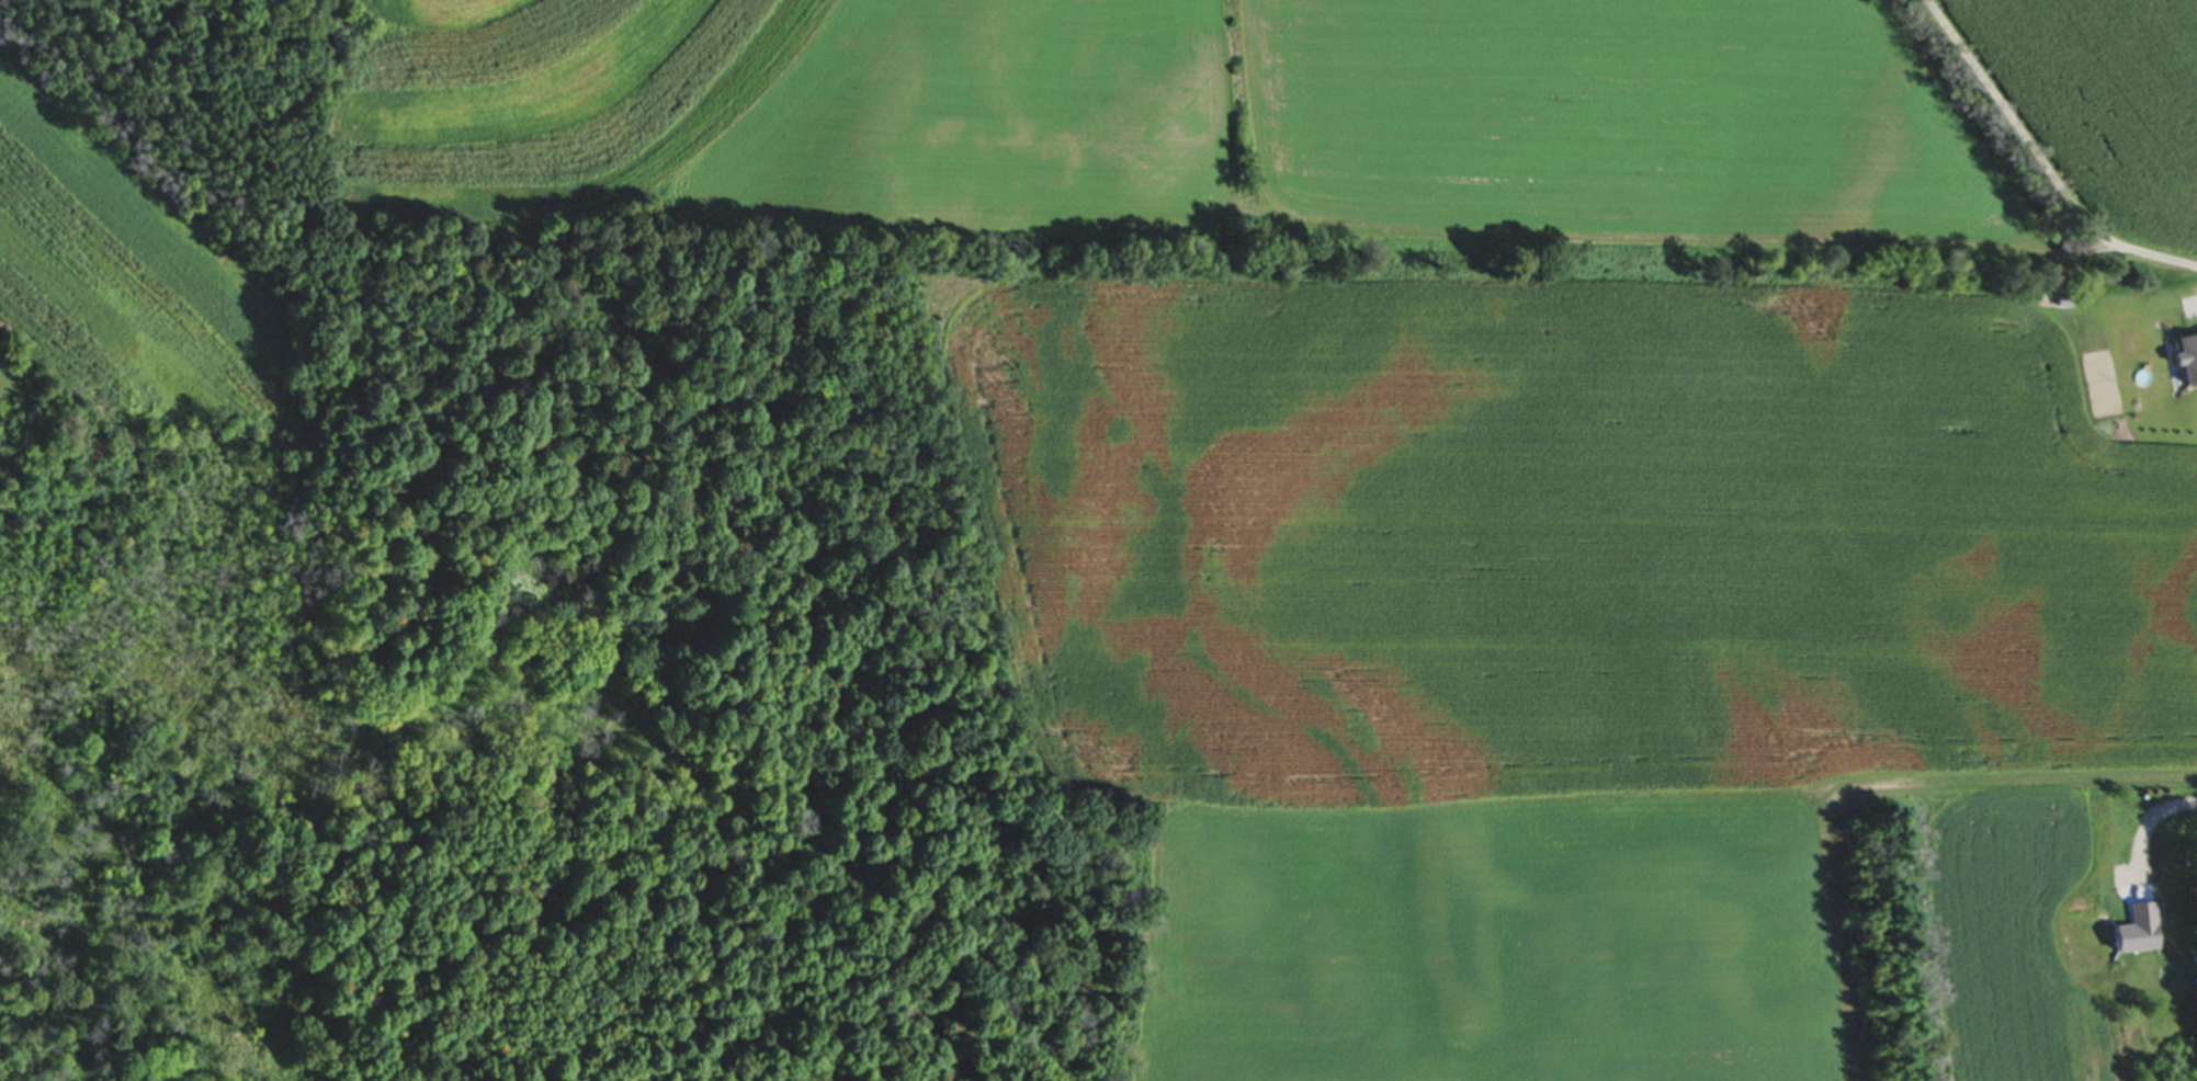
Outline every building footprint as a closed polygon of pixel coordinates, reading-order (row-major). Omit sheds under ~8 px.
[(2172,335),(2179,387),(2196,385),(2196,331),(2172,335)]
